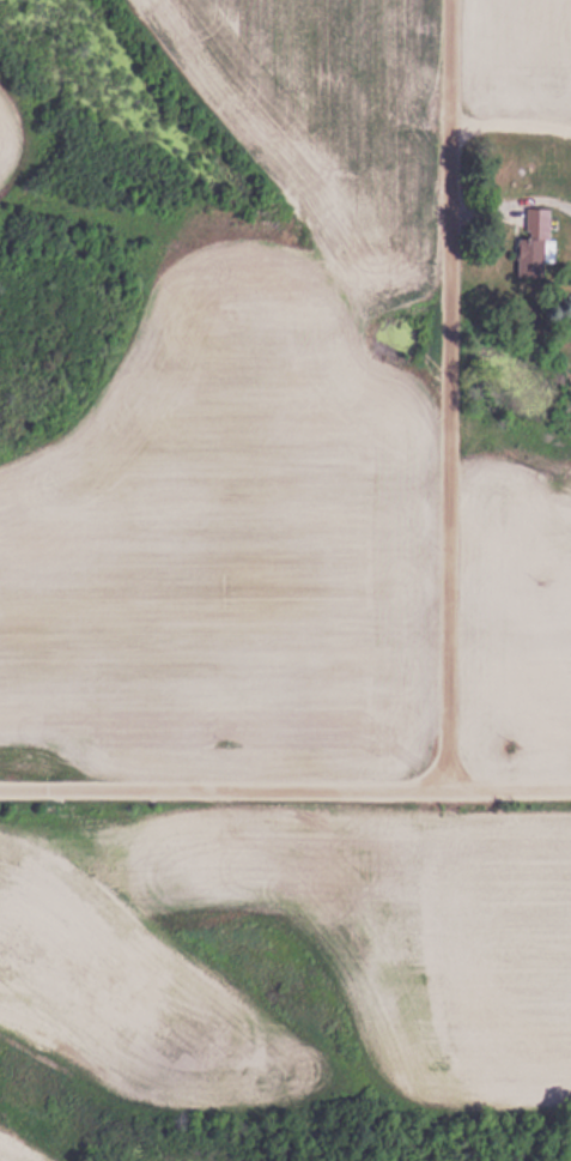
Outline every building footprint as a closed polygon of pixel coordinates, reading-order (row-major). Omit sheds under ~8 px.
[(516,237),(517,278),(542,278),(542,261),(549,261),(549,207),(524,207),(524,237),(516,237)]
